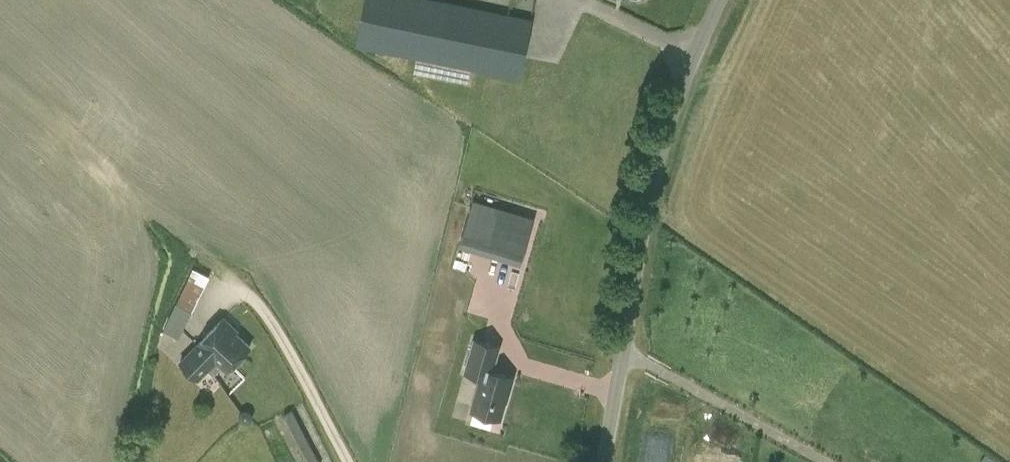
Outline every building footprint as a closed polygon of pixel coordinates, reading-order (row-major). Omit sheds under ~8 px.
[(355,44),(521,78),(533,17),(449,0),(364,0),(355,44)] [(521,264),(536,217),(475,197),(460,245),(521,264)] [(193,268),(164,330),(177,336),(180,328),(183,330),(210,275),(193,268)] [(198,380),(209,368),(214,374),(223,365),(227,369),(250,345),(235,331),(238,329),(225,317),(180,363),(198,380)] [(513,376),(495,370),(502,345),(473,337),(463,371),(481,377),(471,409),(500,418),(513,376)] [(293,411),(283,416),(308,461),(320,461),(293,411)] [(323,436),(314,439),(320,461),(330,458),(323,436)]
